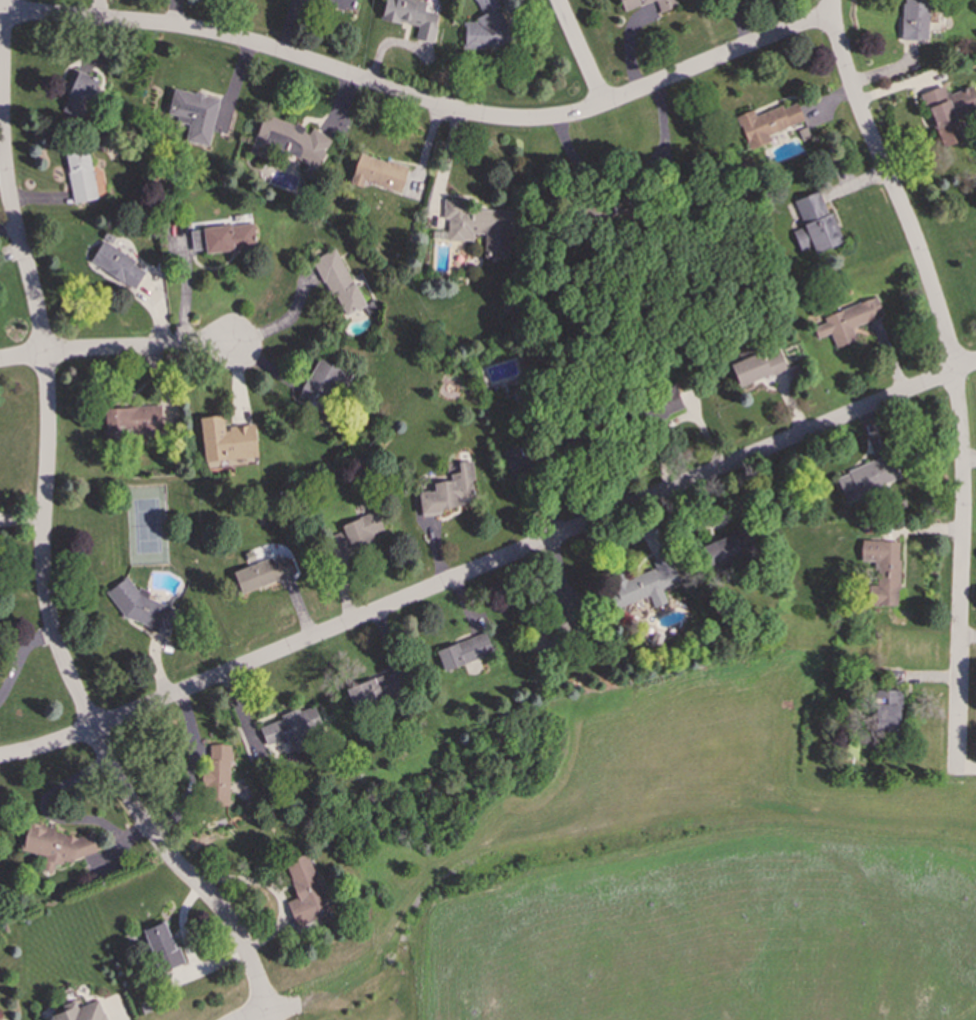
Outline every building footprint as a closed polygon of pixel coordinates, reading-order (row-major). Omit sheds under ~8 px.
[(326,4),(351,12),(354,0),(328,0),(326,4)] [(424,10),(425,4),(405,0),(384,0),(380,19),(417,27),(415,39),(432,42),(438,13),(424,10)] [(464,49),(494,48),(513,39),(498,8),(498,5),(496,0),(476,0),(483,15),(467,22),(463,22),(464,49)] [(655,0),(619,0),(623,11),(655,0)] [(659,12),(677,6),(675,0),(655,0),(659,12)] [(927,40),(928,0),(902,0),(901,39),(927,40)] [(68,93),(62,111),(85,118),(97,77),(71,69),(65,92),(68,93)] [(957,118),(975,112),(975,91),(974,85),(946,94),(943,85),(922,92),(940,147),(963,140),(957,118)] [(208,146),(218,97),(172,88),(166,119),(188,123),(184,141),(208,146)] [(766,134),(803,121),(796,103),(782,107),(782,105),(754,115),(753,110),(736,116),(747,149),(769,142),(766,134)] [(249,153),(267,159),(270,149),(307,161),(303,174),(316,178),(329,136),(308,129),(262,114),(249,153)] [(89,149),(65,152),(72,203),(96,199),(89,149)] [(408,168),(359,152),(349,183),(362,188),(364,181),(400,193),(408,168)] [(842,242),(832,213),(827,214),(819,191),(793,200),(803,227),(792,231),(799,251),(812,246),(814,253),(842,242)] [(446,240),(472,241),(472,233),(483,234),(483,258),(510,258),(511,210),(468,209),(468,200),(443,200),(442,218),(447,218),(446,240)] [(204,251),(254,248),(253,223),(203,226),(204,251)] [(190,230),(191,249),(203,248),(202,229),(190,230)] [(133,291),(145,271),(132,264),(135,260),(102,240),(90,261),(109,272),(107,275),(133,291)] [(313,259),(342,317),(364,305),(336,248),(313,259)] [(882,316),(876,297),(822,315),(825,322),(813,327),(816,338),(831,333),(835,347),(856,340),(851,327),(882,316)] [(730,365),(738,386),(786,369),(777,347),(730,365)] [(351,374),(318,357),(297,398),(322,410),(335,385),(344,389),(351,374)] [(652,389),(663,417),(684,409),(674,381),(652,389)] [(103,407),(103,435),(161,434),(161,406),(103,407)] [(199,417),(205,468),(258,462),(254,424),(223,428),(222,415),(199,417)] [(844,500),(899,480),(890,455),(835,475),(844,500)] [(420,513),(463,508),(462,500),(475,498),(471,461),(458,462),(459,472),(450,473),(450,480),(433,482),(434,490),(418,492),(420,513)] [(385,534),(376,511),(340,524),(342,531),(327,536),(334,554),(385,534)] [(741,555),(733,533),(698,547),(707,569),(741,555)] [(900,541),(861,540),(860,562),(875,563),(874,585),(870,585),(870,605),(897,606),(900,541)] [(678,583),(668,555),(652,561),(654,568),(626,578),(623,572),(604,579),(615,608),(649,596),(653,607),(666,602),(661,589),(678,583)] [(240,593),(293,573),(287,557),(272,563),(270,558),(232,572),(240,593)] [(105,592),(126,620),(168,634),(177,609),(147,598),(149,591),(139,588),(136,590),(126,577),(105,592)] [(436,650),(443,670),(493,653),(485,632),(436,650)] [(385,671),(345,688),(355,711),(410,687),(402,669),(387,675),(385,671)] [(900,690),(874,689),(873,733),(899,734),(900,690)] [(259,727),(266,746),(282,740),(287,755),(308,748),(305,738),(324,732),(315,705),(300,710),(299,708),(280,714),(281,719),(259,727)] [(229,805),(230,745),(206,744),(204,805),(229,805)] [(92,833),(77,838),(55,832),(54,829),(28,822),(21,851),(39,855),(41,862),(40,870),(52,873),(54,864),(58,864),(67,862),(98,852),(92,833)] [(295,927),(329,916),(309,853),(284,861),(296,898),(287,901),(295,927)] [(160,973),(182,964),(165,921),(143,930),(160,973)] [(99,999),(77,1007),(76,1005),(39,1017),(40,1019),(106,1019),(99,999)]
